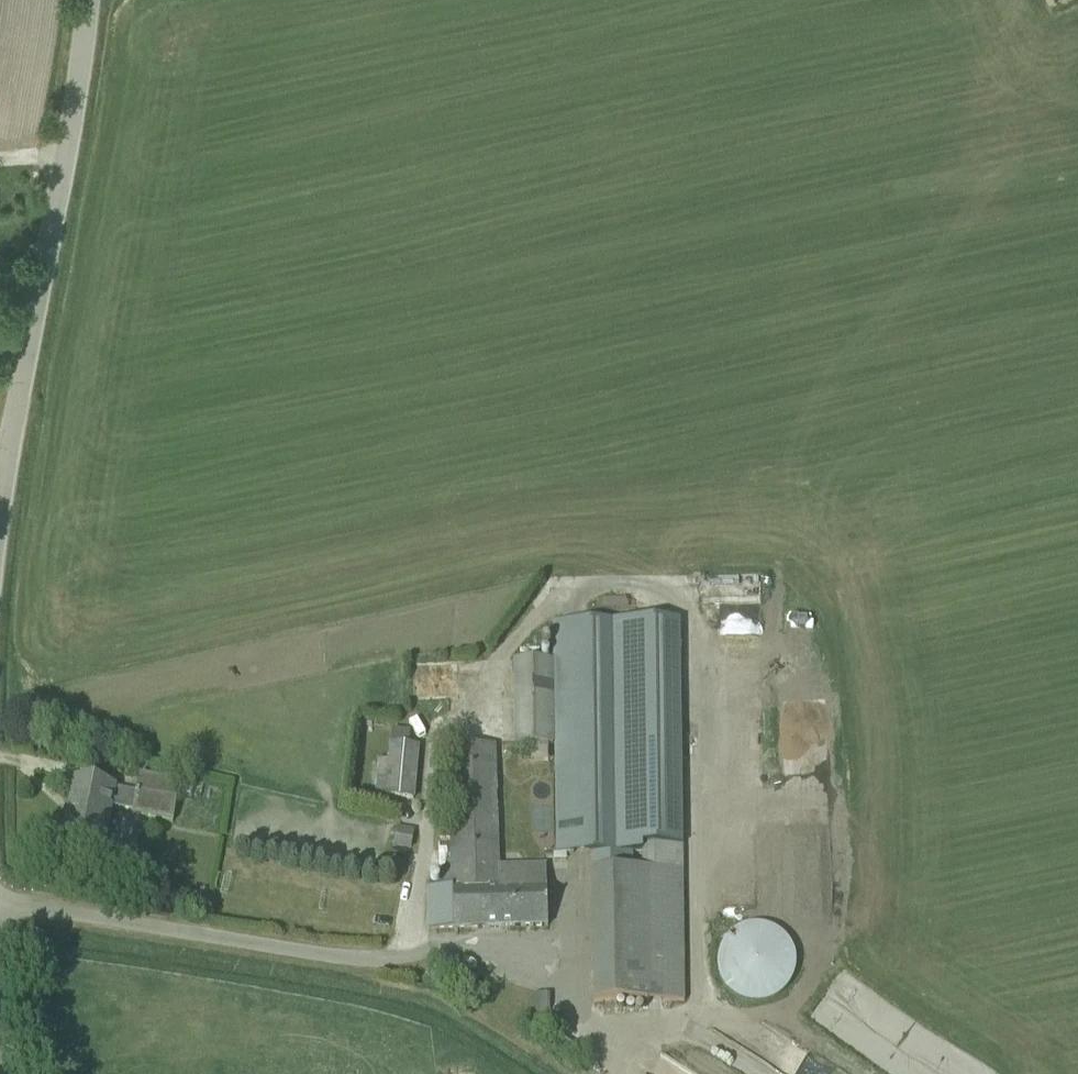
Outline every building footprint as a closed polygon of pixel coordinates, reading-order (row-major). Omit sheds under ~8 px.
[(678,624),(678,622),(622,623),(555,623),(555,661),(513,662),(514,739),(556,739),(557,831),(557,853),(593,853),(594,1003),(616,1003),(681,1002),(680,867),(678,624)] [(374,803),(388,804),(388,798),(413,800),(419,747),(389,745),(387,761),(378,761),(374,803)] [(449,887),(427,888),(429,930),(462,929),(463,929),(493,928),(516,928),(548,927),(545,866),(545,865),(521,866),(522,893),(500,893),(499,867),(494,746),(447,748),(450,850),(450,852),(451,887),(449,887)] [(65,833),(104,840),(110,808),(134,812),(133,815),(172,822),(180,783),(141,775),(137,793),(75,781),(65,833)] [(397,827),(394,845),(411,848),(414,830),(397,827)] [(785,927),(719,929),(722,998),(787,996),(785,927)] [(660,1055),(649,1073),(693,1073),(660,1055)]
